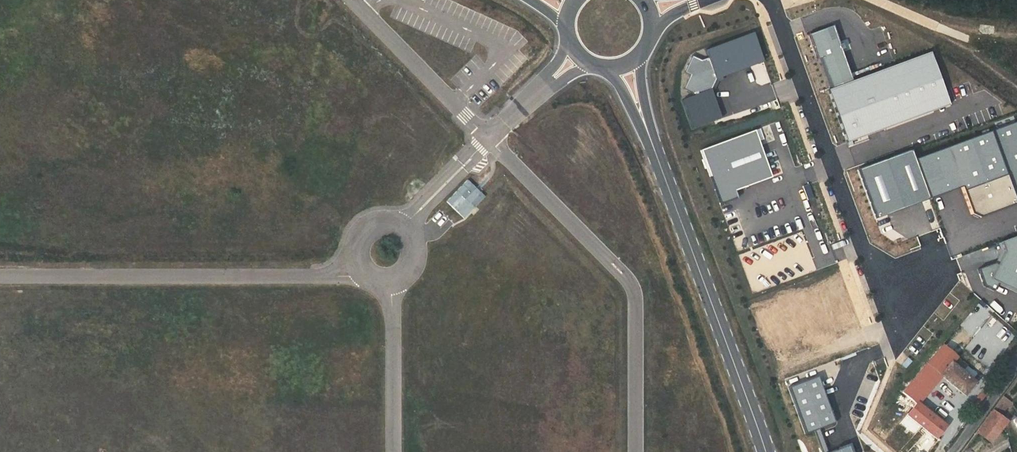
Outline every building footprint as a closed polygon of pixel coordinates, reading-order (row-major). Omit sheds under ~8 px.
[(849,82),(827,28),(807,36),(828,90),(849,82)] [(755,31),(707,50),(710,58),(717,79),(765,61),(755,31)] [(926,55),(823,93),(843,145),(945,106),(926,55)] [(693,57),(687,73),(693,75),(686,88),(695,94),(712,88),(717,79),(710,58),(702,61),(693,57)] [(695,94),(681,99),(692,129),(722,117),(712,88),(695,94)] [(919,159),(933,198),(966,186),(975,213),(984,217),(1016,204),(1016,122),(919,159)] [(756,131),(704,150),(724,203),(739,197),(736,190),(773,177),(756,131)] [(858,171),(877,220),(932,199),(914,150),(858,171)] [(467,180),(446,202),(463,219),(485,197),(467,180)] [(1016,292),(1016,231),(999,238),(1003,249),(995,264),(992,263),(977,269),(983,286),(994,290),(998,282),(1016,292)] [(966,393),(976,381),(954,363),(959,356),(944,346),(939,352),(923,370),(904,391),(919,401),(920,402),(943,375),(966,393)] [(982,373),(959,356),(954,363),(976,381),(982,373)] [(817,377),(788,387),(805,434),(814,431),(818,429),(835,423),(817,377)] [(989,392),(985,389),(976,398),(981,402),(989,392)] [(939,438),(948,424),(920,402),(919,401),(908,414),(939,438)] [(1007,418),(995,410),(980,429),(991,437),(1007,418)] [(814,431),(822,451),(827,451),(818,429),(814,431)]
